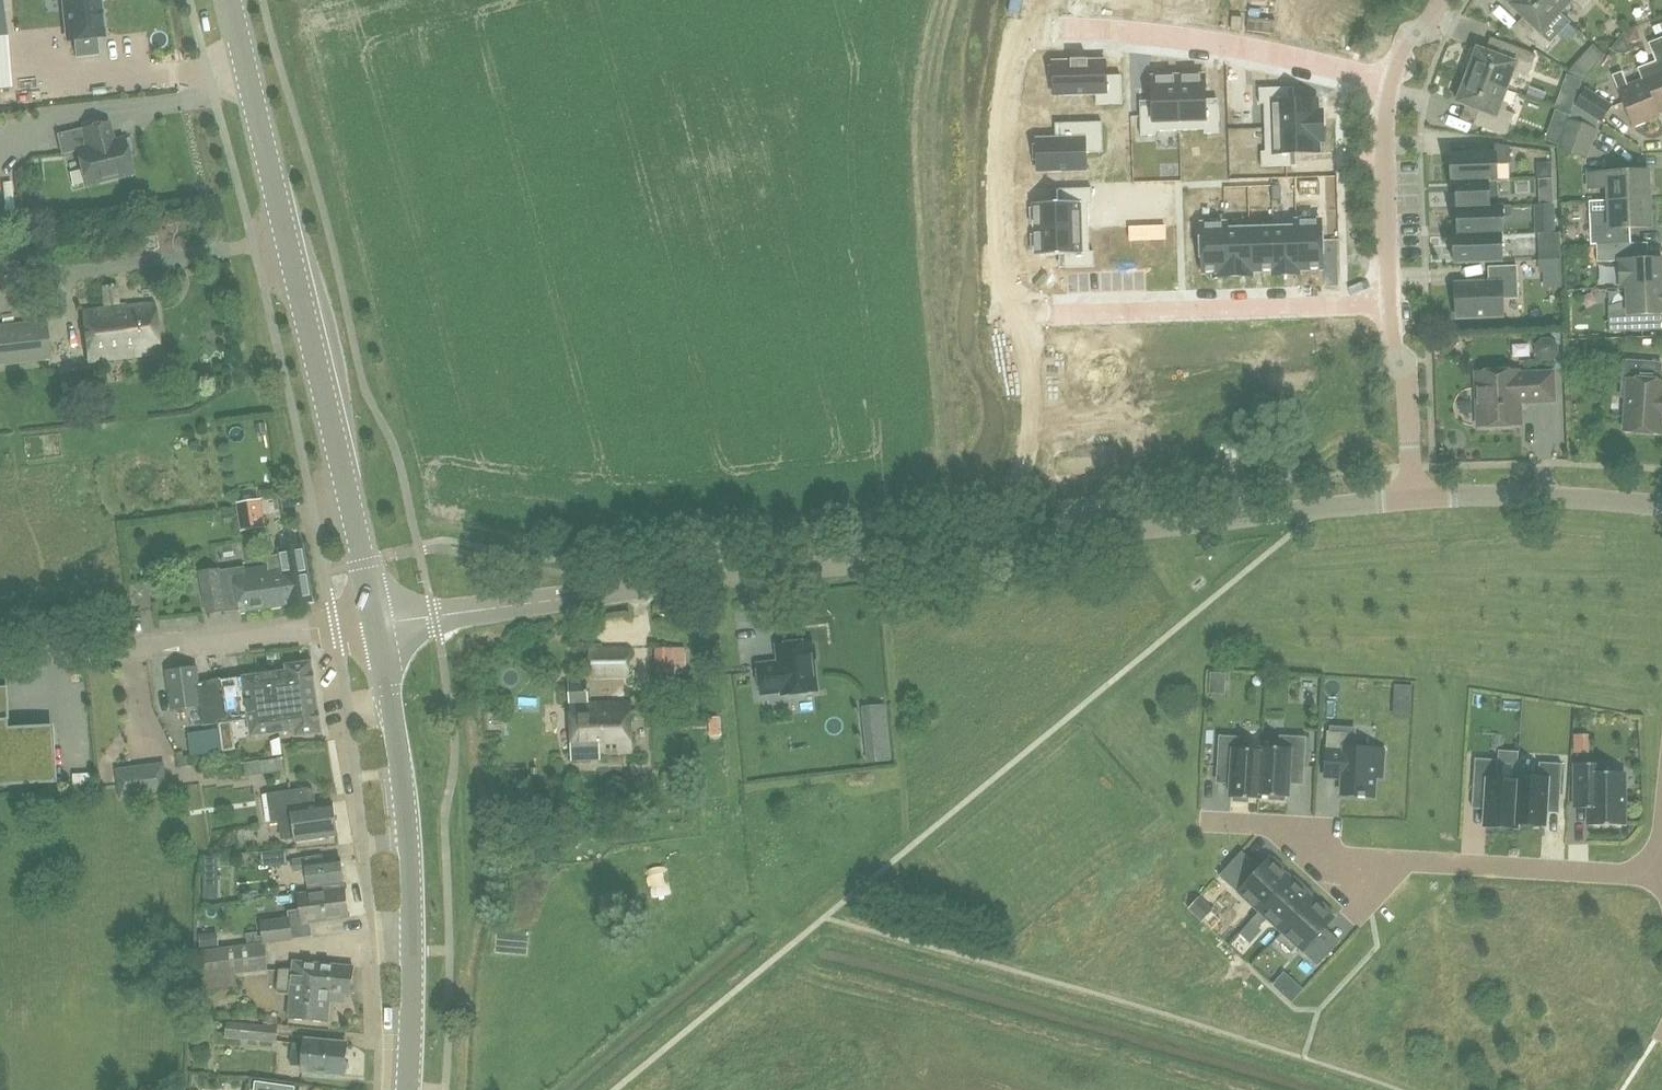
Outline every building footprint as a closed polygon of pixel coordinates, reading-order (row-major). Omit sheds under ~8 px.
[(11,87),(2,0),(0,0),(0,88),(11,87)] [(66,40),(73,39),(75,57),(97,54),(95,37),(101,36),(98,0),(63,0),(66,40)] [(1213,16),(1274,27),(1276,0),(1286,2),(1286,4),(1301,7),(1302,0),(1215,0),(1213,16)] [(1560,12),(1547,0),(1512,0),(1513,2),(1510,5),(1529,22),(1519,34),(1524,38),(1543,50),(1558,35),(1570,21),(1560,12)] [(1560,12),(1571,0),(1547,0),(1560,12)] [(1582,8),(1590,0),(1573,0),(1582,8)] [(1634,39),(1637,33),(1635,28),(1624,32),(1628,42),(1634,39)] [(1625,53),(1632,50),(1628,42),(1624,32),(1624,33),(1611,48),(1616,52),(1625,53)] [(1471,65),(1467,75),(1506,89),(1510,77),(1517,80),(1519,73),(1527,76),(1535,56),(1527,51),(1490,37),(1485,51),(1477,48),(1476,50),(1471,51),(1467,61),(1471,65)] [(1643,78),(1644,78),(1658,113),(1661,111),(1661,50),(1657,39),(1649,42),(1656,60),(1638,67),(1643,78)] [(1053,65),(1048,65),(1049,81),(1053,81),(1053,95),(1095,94),(1096,104),(1122,104),(1121,75),(1106,76),(1105,60),(1088,61),(1088,59),(1070,59),(1070,61),(1053,62),(1053,65)] [(1588,75),(1576,64),(1570,71),(1584,80),(1588,75)] [(1660,117),(1658,113),(1644,78),(1643,78),(1629,84),(1623,70),(1613,74),(1634,127),(1660,117)] [(1183,76),(1178,76),(1179,130),(1203,129),(1203,134),(1219,133),(1218,104),(1205,104),(1205,99),(1204,76),(1199,76),(1199,71),(1183,72),(1183,76)] [(1245,74),(1229,71),(1229,80),(1245,80),(1245,74)] [(1153,106),(1139,107),(1140,136),(1156,135),(1155,131),(1179,130),(1178,76),(1173,77),(1172,72),(1156,73),(1156,77),(1151,77),(1152,101),(1153,106)] [(1506,89),(1467,75),(1463,86),(1458,87),(1454,96),(1458,100),(1457,102),(1465,105),(1460,119),(1497,133),(1506,134),(1514,113),(1505,110),(1508,104),(1501,101),(1506,89)] [(1578,96),(1584,81),(1569,75),(1563,90),(1578,96)] [(1288,87),(1258,88),(1259,104),(1263,103),(1264,127),(1322,126),(1322,110),(1317,110),(1317,100),(1294,100),(1288,100),(1288,87)] [(1583,92),(1575,103),(1599,118),(1603,121),(1613,104),(1586,87),(1583,92)] [(1570,118),(1559,148),(1586,157),(1597,128),(1570,118)] [(85,185),(132,173),(123,138),(113,140),(108,122),(83,128),(87,146),(76,149),(85,185)] [(1032,144),(1033,160),(1037,160),(1037,171),(1085,169),(1085,152),(1102,152),(1102,122),(1055,123),(1055,125),(1059,125),(1059,135),(1056,138),(1037,139),(1037,144),(1032,144)] [(1265,151),(1261,152),(1261,167),(1290,166),(1290,153),(1295,153),(1319,152),(1318,141),(1323,141),(1322,126),(1264,127),(1265,151)] [(83,128),(57,135),(61,153),(76,149),(87,146),(83,128)] [(0,136),(0,150),(14,146),(11,133),(0,136)] [(1451,181),(1496,179),(1496,163),(1510,163),(1509,146),(1494,144),(1494,152),(1450,154),(1451,181)] [(1259,176),(1258,162),(1237,162),(1238,177),(1259,176)] [(1538,177),(1551,177),(1551,162),(1544,162),(1538,168),(1538,177)] [(1608,187),(1608,200),(1651,198),(1650,170),(1589,172),(1589,188),(1608,187)] [(1496,179),(1451,181),(1451,183),(1455,182),(1456,208),(1497,207),(1497,206),(1496,179)] [(1317,182),(1301,182),(1301,194),(1318,193),(1317,182)] [(1551,182),(1541,182),(1541,193),(1551,193),(1551,182)] [(1271,185),(1262,185),(1262,197),(1271,197),(1271,185)] [(1280,185),(1271,186),(1272,200),(1281,200),(1280,185)] [(1248,187),(1249,200),(1257,199),(1257,186),(1248,187)] [(1224,195),(1224,199),(1236,198),(1235,187),(1224,187),(1224,190),(1224,195)] [(1034,208),(1029,208),(1030,224),(1034,224),(1034,229),(1088,228),(1088,204),(1092,204),(1091,188),(1062,189),(1063,202),(1057,202),(1034,203),(1034,208)] [(1166,210),(1157,210),(1158,225),(1175,224),(1174,196),(1165,196),(1166,210)] [(1652,226),(1651,198),(1608,200),(1609,212),(1590,213),(1591,244),(1597,244),(1623,243),(1623,228),(1652,226)] [(1453,234),(1453,236),(1501,234),(1503,234),(1502,216),(1511,216),(1511,205),(1497,206),(1497,207),(1456,208),(1457,234),(1453,234)] [(1320,220),(1295,221),(1295,227),(1297,274),(1298,274),(1298,269),(1322,269),(1321,227),(1320,220)] [(1226,223),(1201,224),(1201,226),(1201,237),(1201,249),(1202,272),(1213,272),(1213,276),(1228,276),(1226,230),(1226,223)] [(1295,227),(1271,228),(1273,270),(1273,274),(1297,274),(1295,227)] [(1035,234),(1030,234),(1031,251),(1035,251),(1035,255),(1059,255),(1064,255),(1065,268),(1094,267),(1093,251),(1089,251),(1088,228),(1034,229),(1035,234)] [(1271,228),(1250,229),(1251,271),(1273,270),(1271,228)] [(1250,229),(1226,230),(1228,276),(1251,275),(1251,271),(1250,229)] [(1501,234),(1453,236),(1454,263),(1502,261),(1501,234)] [(1201,237),(1184,238),(1184,250),(1201,249),(1201,237)] [(1514,238),(1515,260),(1545,259),(1544,237),(1514,238)] [(1661,285),(1661,258),(1633,259),(1632,243),(1623,243),(1597,244),(1598,262),(1620,261),(1621,287),(1661,285)] [(1540,272),(1562,271),(1562,259),(1540,260),(1540,272)] [(1454,284),(1456,317),(1503,315),(1502,298),(1518,298),(1516,265),(1488,267),(1488,282),(1454,284)] [(120,304),(117,284),(103,286),(105,306),(120,304)] [(1621,287),(1621,288),(1627,287),(1628,300),(1609,306),(1610,331),(1643,330),(1643,314),(1661,313),(1661,285),(1621,287)] [(159,352),(154,303),(83,310),(88,359),(159,352)] [(0,323),(0,360),(49,355),(45,319),(0,323)] [(1543,360),(1552,359),(1558,353),(1558,344),(1551,338),(1542,338),(1536,345),(1536,354),(1543,360)] [(1624,360),(1622,396),(1627,396),(1624,430),(1661,433),(1661,420),(1661,381),(1661,380),(1661,362),(1624,360)] [(1555,400),(1554,371),(1520,372),(1519,370),(1476,371),(1478,425),(1522,424),(1521,406),(1525,401),(1555,400)] [(1264,458),(1265,471),(1274,470),(1273,457),(1264,458)] [(239,531),(265,526),(261,505),(236,510),(239,531)] [(284,562),(254,568),(262,609),(314,599),(303,543),(281,547),(284,562)] [(142,560),(143,572),(156,571),(155,559),(142,560)] [(262,609),(254,568),(238,571),(238,569),(222,572),(221,570),(202,573),(210,616),(229,612),(228,607),(241,604),(243,613),(262,609)] [(810,645),(810,641),(777,645),(779,662),(758,664),(761,693),(782,690),(783,694),(816,690),(812,659),(816,658),(814,644),(810,645)] [(630,676),(630,647),(590,647),(591,676),(630,676)] [(685,647),(656,647),(656,673),(684,674),(685,647)] [(203,705),(201,705),(204,724),(250,719),(252,736),(296,730),(297,736),(322,733),(313,661),(287,665),(288,670),(245,676),(245,674),(212,679),(212,680),(200,682),(203,705)] [(173,709),(201,705),(203,705),(200,682),(198,666),(168,669),(173,709)] [(633,751),(631,701),(588,702),(587,681),(570,682),(573,760),(602,759),(601,752),(633,751)] [(1413,685),(1398,684),(1397,697),(1412,698),(1413,685)] [(56,781),(52,726),(8,728),(6,687),(0,687),(0,784),(56,781)] [(863,703),(866,733),(889,731),(886,701),(863,703)] [(192,755),(237,749),(233,723),(189,729),(192,755)] [(892,758),(889,731),(866,733),(868,760),(892,758)] [(1381,776),(1383,749),(1355,747),(1346,747),(1346,732),(1329,731),(1327,731),(1324,773),(1342,774),(1341,795),(1358,796),(1358,797),(1364,798),(1365,796),(1369,796),(1372,796),(1373,775),(1381,776)] [(1589,733),(1574,733),(1574,752),(1589,752),(1589,733)] [(1248,798),(1259,798),(1259,795),(1261,750),(1245,749),(1246,737),(1218,735),(1216,766),(1232,767),(1230,797),(1232,797),(1232,801),(1248,802),(1248,798)] [(1304,767),(1306,736),(1279,735),(1278,748),(1261,747),(1261,750),(1259,795),(1269,795),(1268,800),(1284,801),(1284,796),(1287,797),(1289,766),(1304,767)] [(272,740),(274,754),(283,753),(280,736),(272,740)] [(1515,824),(1517,776),(1516,776),(1496,775),(1497,760),(1474,758),(1472,795),(1488,796),(1486,826),(1515,828),(1515,824)] [(1517,776),(1515,824),(1543,826),(1544,799),(1559,799),(1562,764),(1539,762),(1538,771),(1516,770),(1516,776),(1517,776)] [(1588,825),(1624,825),(1624,772),(1603,772),(1603,764),(1574,764),(1574,796),(1588,796),(1588,825)] [(153,792),(150,766),(119,771),(122,796),(153,792)] [(281,821),(283,837),(296,836),(297,841),(338,835),(334,802),(317,804),(315,791),(311,788),(277,792),(266,793),(270,822),(281,821)] [(287,864),(287,849),(261,850),(262,865),(287,864)] [(204,856),(203,898),(218,898),(219,856),(204,856)] [(306,859),(293,860),(295,871),(297,891),(344,885),(341,860),(324,862),(323,856),(306,859)] [(1259,912),(1290,878),(1281,870),(1284,866),(1273,857),(1270,860),(1268,858),(1257,871),(1236,856),(1218,876),(1238,895),(1239,893),(1259,912)] [(1280,932),(1312,899),(1302,889),(1305,886),(1294,876),(1291,879),(1290,878),(1259,912),(1252,920),(1259,926),(1266,919),(1280,932)] [(349,917),(345,888),(299,894),(301,909),(287,911),(288,918),(262,921),(265,943),(291,939),(289,924),(349,917)] [(1636,907),(1655,905),(1654,895),(1635,897),(1636,907)] [(1197,899),(1188,908),(1201,920),(1210,909),(1197,899)] [(1321,907),(1312,899),(1280,932),(1303,953),(1304,952),(1318,964),(1329,952),(1319,943),(1327,935),(1322,931),(1333,919),(1331,917),(1334,914),(1324,904),(1321,907)] [(217,932),(199,934),(201,947),(219,945),(217,932)] [(248,943),(258,942),(257,932),(247,933),(248,943)] [(236,974),(269,970),(265,943),(198,949),(201,977),(203,991),(237,987),(236,974)] [(295,961),(294,971),(281,969),(278,993),(292,994),(289,1018),(329,1021),(331,1002),(346,1003),(347,994),(351,994),(354,966),(295,961)] [(1292,1002),(1304,989),(1298,983),(1286,997),(1292,1002)] [(278,1026),(226,1022),(225,1038),(276,1043),(278,1026)] [(307,1044),(292,1044),(289,1066),(305,1068),(304,1071),(345,1075),(348,1043),(308,1038),(307,1044)]
